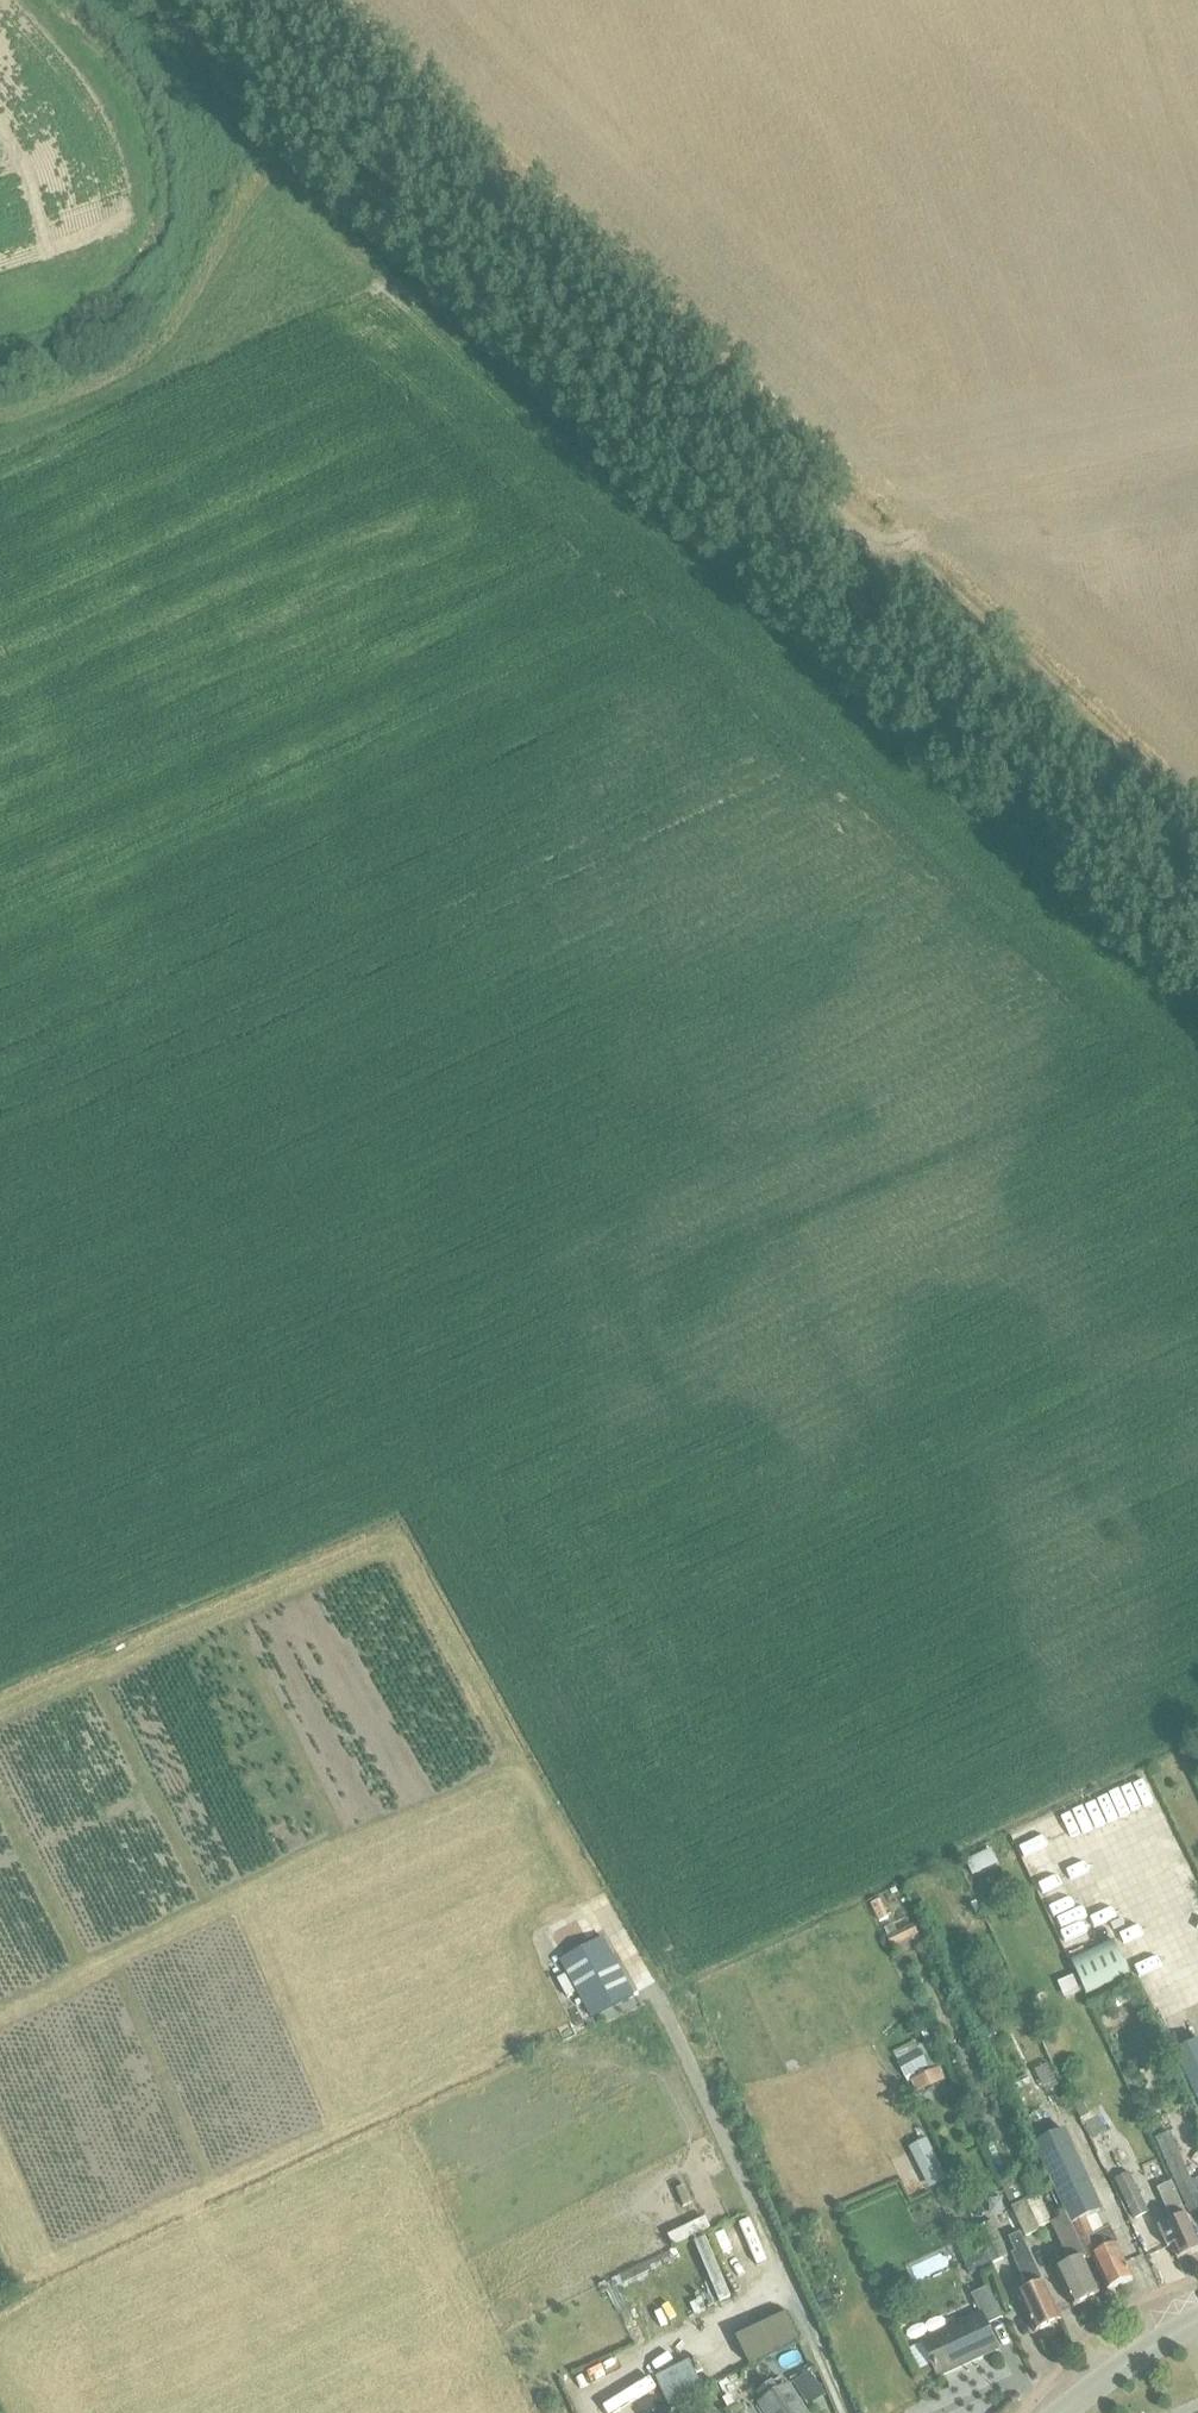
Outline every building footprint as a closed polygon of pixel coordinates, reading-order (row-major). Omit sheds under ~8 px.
[(977,1874),(1003,1864),(997,1847),(971,1857),(977,1874)] [(1039,1872),(1051,1892),(1068,1882),(1056,1862),(1039,1872)] [(1068,1888),(1050,1896),(1059,1917),(1077,1909),(1068,1888)] [(912,1925),(887,1936),(892,1947),(917,1936),(912,1925)] [(1129,1945),(1149,1937),(1144,1926),(1124,1934),(1129,1945)] [(1090,1991),(1130,1976),(1116,1939),(1076,1955),(1090,1991)] [(604,1940),(562,1962),(593,2019),(634,1996),(604,1940)] [(1140,1964),(1149,1988),(1169,1980),(1159,1956),(1140,1964)] [(1078,1972),(1062,1978),(1069,1997),(1085,1991),(1078,1972)] [(915,2042),(894,2053),(899,2064),(897,2065),(907,2084),(911,2083),(939,2069),(943,2066),(929,2041),(918,2047),(915,2042)] [(1177,2053),(1197,2097),(1197,2044),(1177,2053)] [(939,2069),(911,2083),(918,2095),(946,2081),(939,2069)] [(1067,2130),(1037,2144),(1057,2188),(1069,2214),(1078,2232),(1088,2257),(1089,2260),(1095,2258),(1111,2290),(1135,2278),(1119,2244),(1104,2251),(1088,2218),(1105,2210),(1095,2188),(1067,2130)] [(1183,2193),(1196,2187),(1171,2134),(1158,2140),(1183,2193)] [(908,2148),(928,2188),(929,2190),(947,2180),(927,2139),(908,2148)] [(1129,2171),(1114,2179),(1134,2219),(1149,2212),(1129,2171)] [(1172,2181),(1161,2186),(1177,2222),(1161,2229),(1170,2249),(1174,2248),(1180,2261),(1197,2253),(1197,2238),(1183,2204),(1172,2181)] [(1014,2209),(1015,2209),(1024,2231),(1026,2236),(1041,2230),(1028,2200),(1013,2207),(1014,2209)] [(708,2213),(672,2230),(678,2243),(714,2225),(708,2213)] [(1069,2214),(1051,2222),(1060,2241),(1071,2264),(1058,2270),(1075,2306),(1100,2295),(1084,2259),(1088,2257),(1078,2232),(1069,2214)] [(978,2227),(993,2259),(1008,2252),(993,2220),(978,2227)] [(1022,2232),(1009,2238),(1015,2251),(1012,2252),(1027,2285),(1033,2282),(1035,2287),(1019,2295),(1036,2332),(1062,2320),(1022,2232)] [(960,2325),(923,2343),(940,2378),(999,2349),(988,2326),(1004,2318),(989,2287),(972,2295),(982,2315),(960,2325)] [(830,2300),(818,2306),(824,2321),(837,2316),(830,2300)] [(785,2315),(736,2340),(750,2368),(799,2342),(785,2315)] [(799,2350),(782,2358),(787,2369),(805,2361),(799,2350)] [(660,2373),(671,2399),(708,2383),(696,2357),(660,2373)] [(723,2378),(730,2393),(751,2384),(744,2369),(723,2378)] [(759,2404),(765,2412),(804,2412),(787,2386),(759,2404)]
